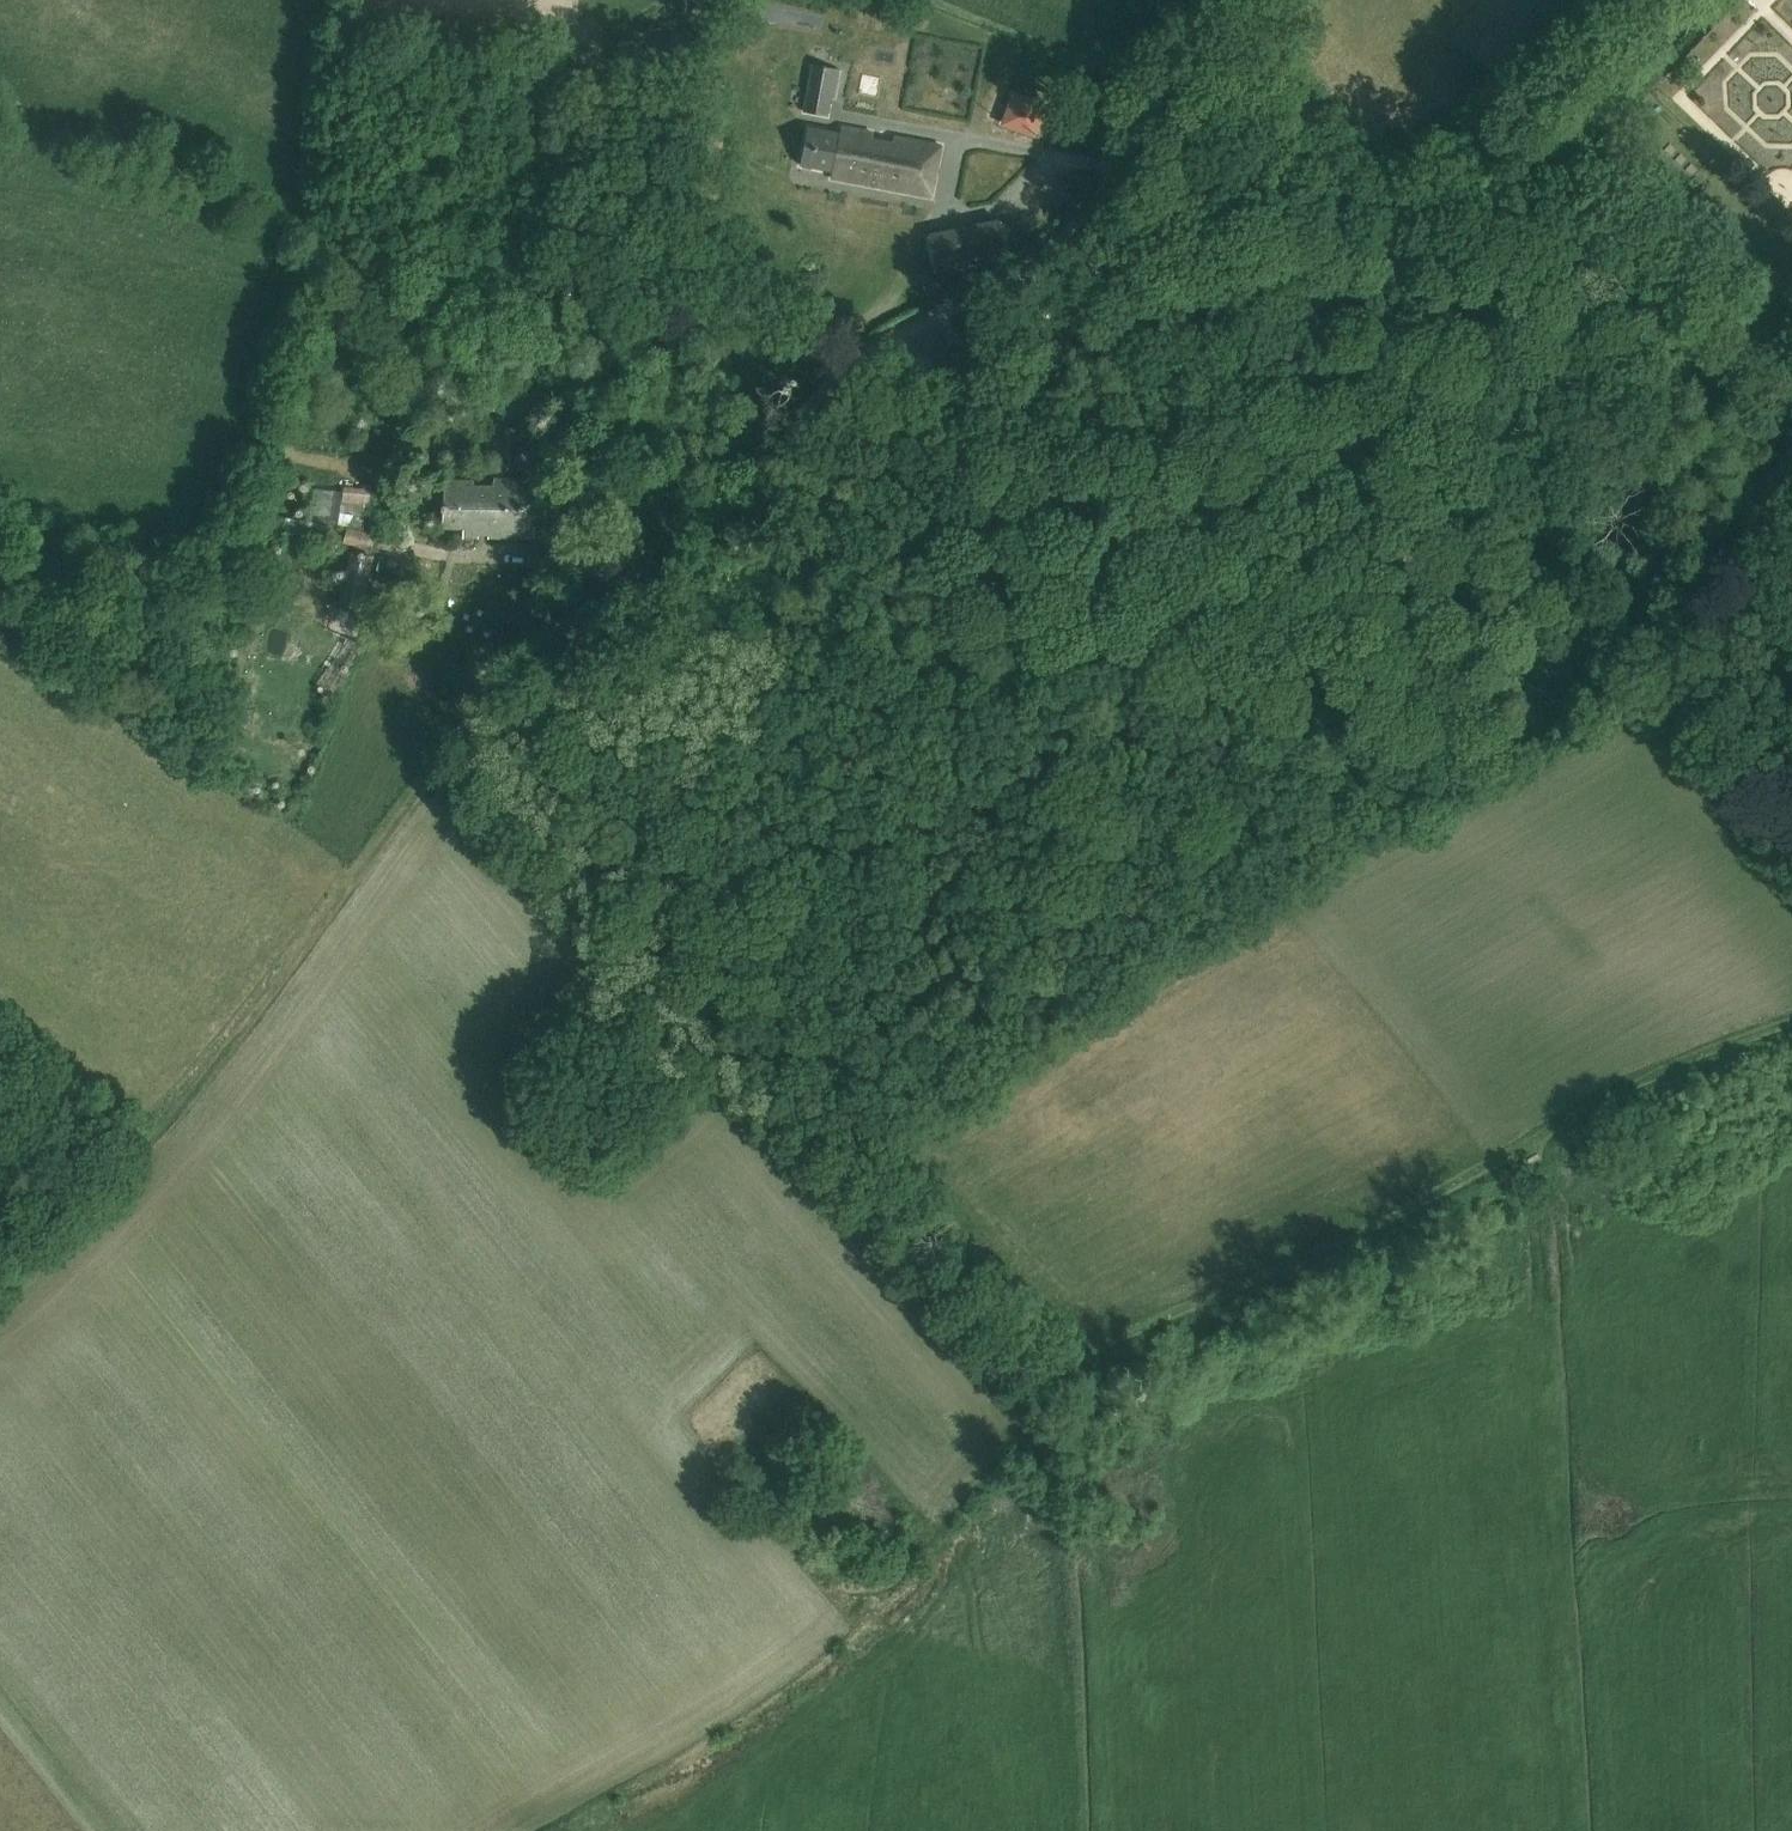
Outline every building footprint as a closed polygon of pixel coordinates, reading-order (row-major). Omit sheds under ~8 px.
[(812,64),(804,111),(827,115),(831,96),(835,97),(840,69),(812,64)] [(1005,86),(996,120),(1026,128),(1035,94),(1005,86)] [(834,171),(833,179),(932,197),(941,145),(844,126),(842,132),(808,127),(800,165),(834,171)] [(994,210),(923,226),(931,261),(1003,245),(994,210)] [(489,535),(489,540),(535,540),(535,485),(443,483),(442,528),(464,529),(463,539),(479,540),(479,535),(489,535)] [(352,528),(364,529),(365,518),(363,518),(364,504),(369,504),(370,494),(343,491),(340,515),(354,517),(352,528)] [(368,530),(380,531),(381,519),(369,518),(368,530)] [(346,530),(343,548),(369,554),(373,535),(346,530)] [(340,605),(362,610),(373,559),(351,554),(340,605)]
